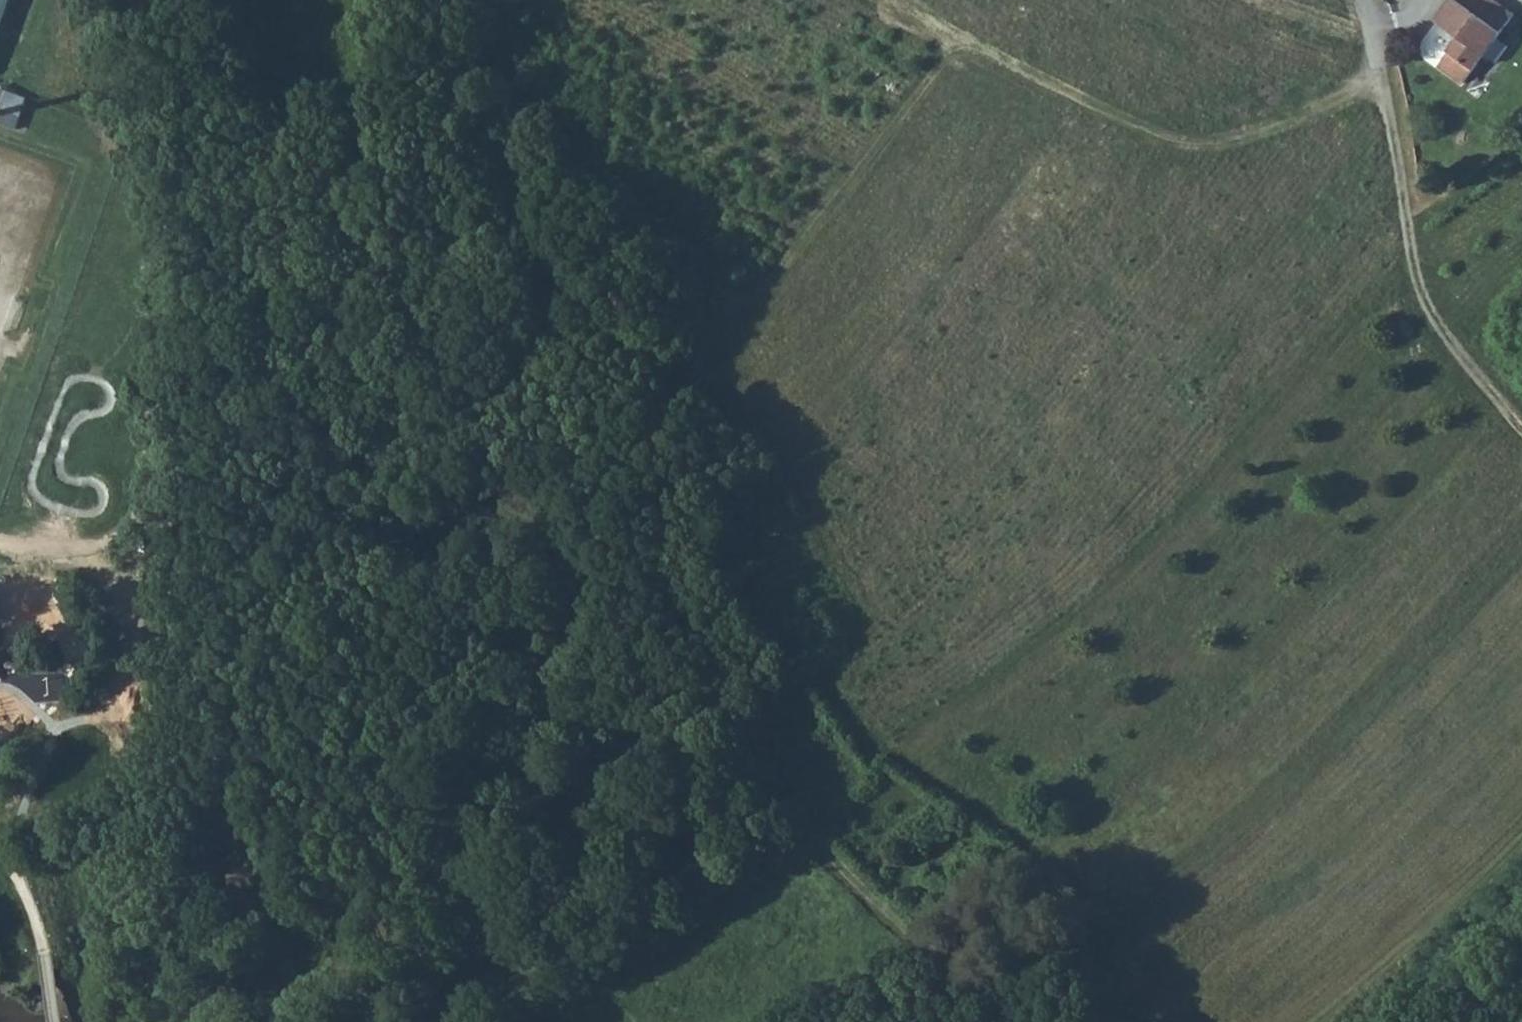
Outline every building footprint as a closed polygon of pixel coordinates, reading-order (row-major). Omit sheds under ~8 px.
[(10,0),(0,0),(0,28),(10,0)] [(1493,0),(1456,0),(1439,23),(1463,40),(1442,70),(1466,88),(1517,17),(1493,0)] [(6,96),(0,111),(0,114),(17,121),(23,103),(6,96)]
